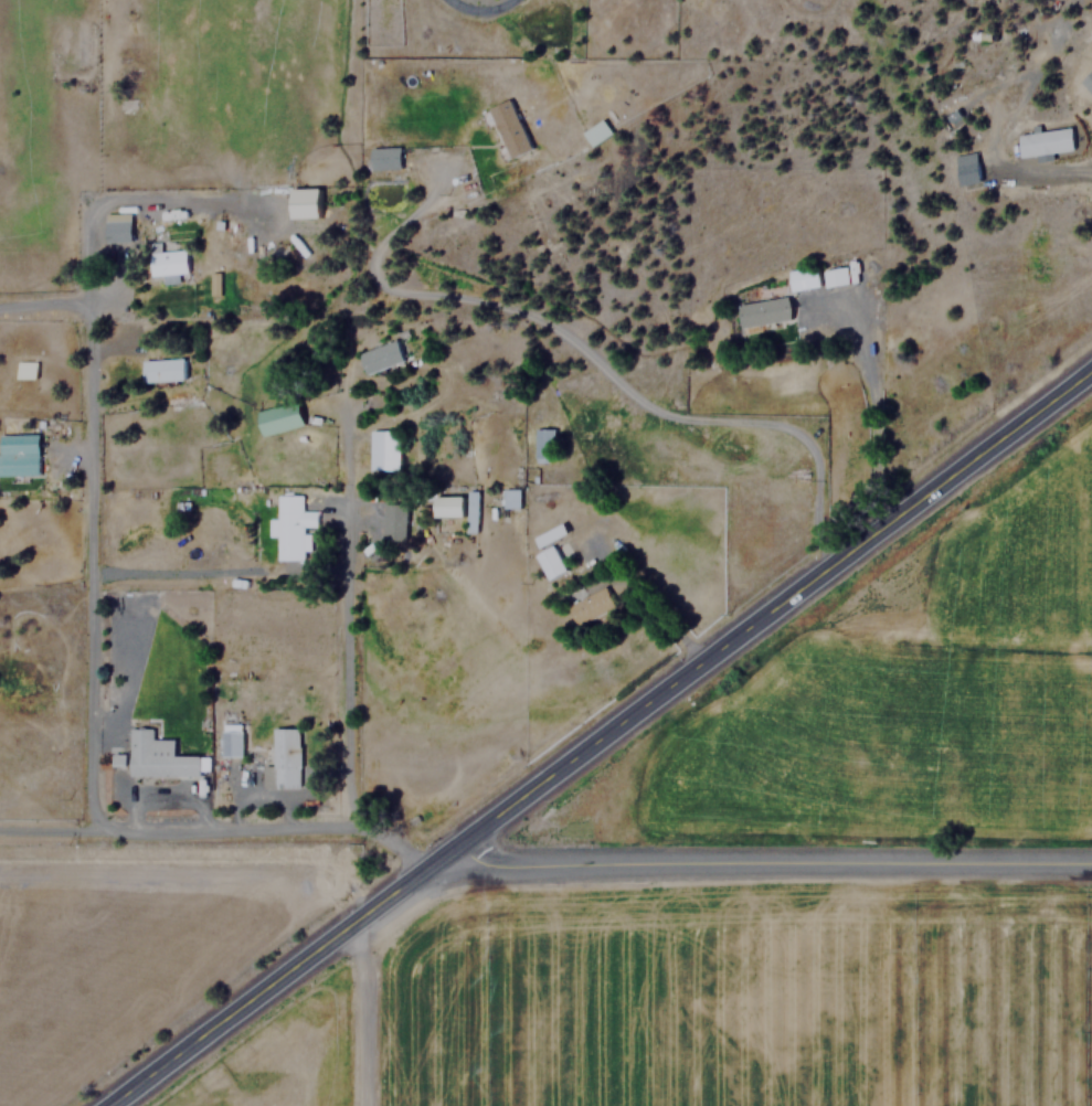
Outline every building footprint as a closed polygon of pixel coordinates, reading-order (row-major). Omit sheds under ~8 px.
[(1091,68),(1079,81),(1091,94),(1091,70),(1091,68)] [(511,159),(532,149),(510,98),(488,108),(511,159)] [(612,132),(602,118),(582,132),(592,147),(612,132)] [(370,147),(370,169),(401,169),(401,147),(370,147)] [(970,184),(970,154),(956,154),(957,185),(970,184)] [(289,188),(290,217),(319,216),(318,188),(289,188)] [(130,221),(104,221),(104,242),(130,242),(130,221)] [(151,274),(185,274),(185,251),(151,251),(151,274)] [(788,269),(791,290),(820,287),(818,266),(788,269)] [(823,270),(825,286),(849,283),(847,267),(823,270)] [(209,295),(220,295),(219,273),(209,274),(209,295)] [(738,301),(741,328),(794,321),(791,290),(766,293),(766,297),(738,301)] [(397,341),(359,351),(364,374),(404,363),(397,341)] [(184,359),(142,359),(142,381),(184,381),(184,359)] [(36,379),(37,362),(16,362),(16,379),(36,379)] [(304,427),(298,402),(257,410),(262,435),(304,427)] [(554,428),(534,428),(534,461),(554,461),(554,428)] [(400,430),(370,430),(370,470),(400,470),(400,430)] [(0,435),(0,476),(39,476),(38,435),(0,435)] [(502,508),(519,508),(519,489),(502,489),(502,508)] [(477,492),(467,492),(467,532),(477,532),(477,492)] [(304,525),(318,525),(318,511),(303,511),(303,494),(278,494),(278,518),(271,518),(271,535),(278,535),(278,559),(304,559),(304,525)] [(407,503),(386,503),(388,541),(409,541),(407,503)] [(565,571),(552,540),(566,533),(562,523),(533,535),(539,549),(534,551),(545,578),(565,571)] [(565,604),(575,625),(614,606),(605,586),(565,604)] [(222,757),(243,757),(243,723),(222,723),(222,757)] [(174,740),(152,740),(152,729),(130,727),(130,777),(200,777),(200,755),(174,755),(174,740)] [(300,788),(300,727),(274,727),(274,787),(300,788)]
